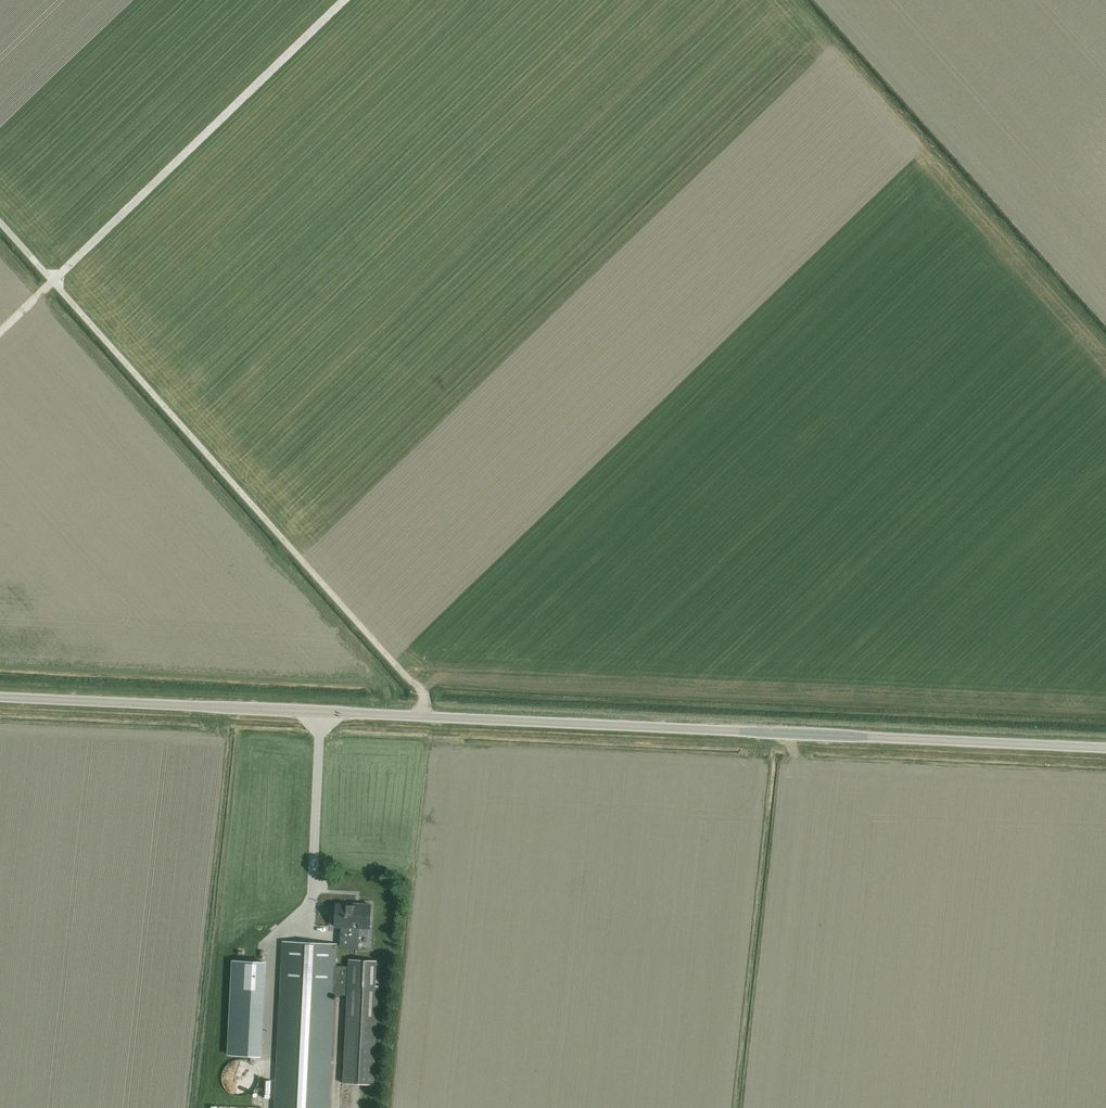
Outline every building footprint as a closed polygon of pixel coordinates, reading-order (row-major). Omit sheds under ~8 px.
[(247,495),(244,500),(253,507),(257,502),(247,495)] [(360,904),(360,905),(336,904),(335,926),(341,927),(340,944),(340,948),(359,949),(360,928),(369,928),(371,904),(360,904)] [(283,941),(275,1107),(329,1107),(334,995),(348,995),(343,1083),(373,1085),(378,986),(375,986),(377,960),(349,959),(349,966),(336,966),(337,948),(340,948),(340,944),(283,941)] [(259,991),(264,991),(265,962),(233,961),(231,989),(228,1054),(255,1055),(259,991)]
